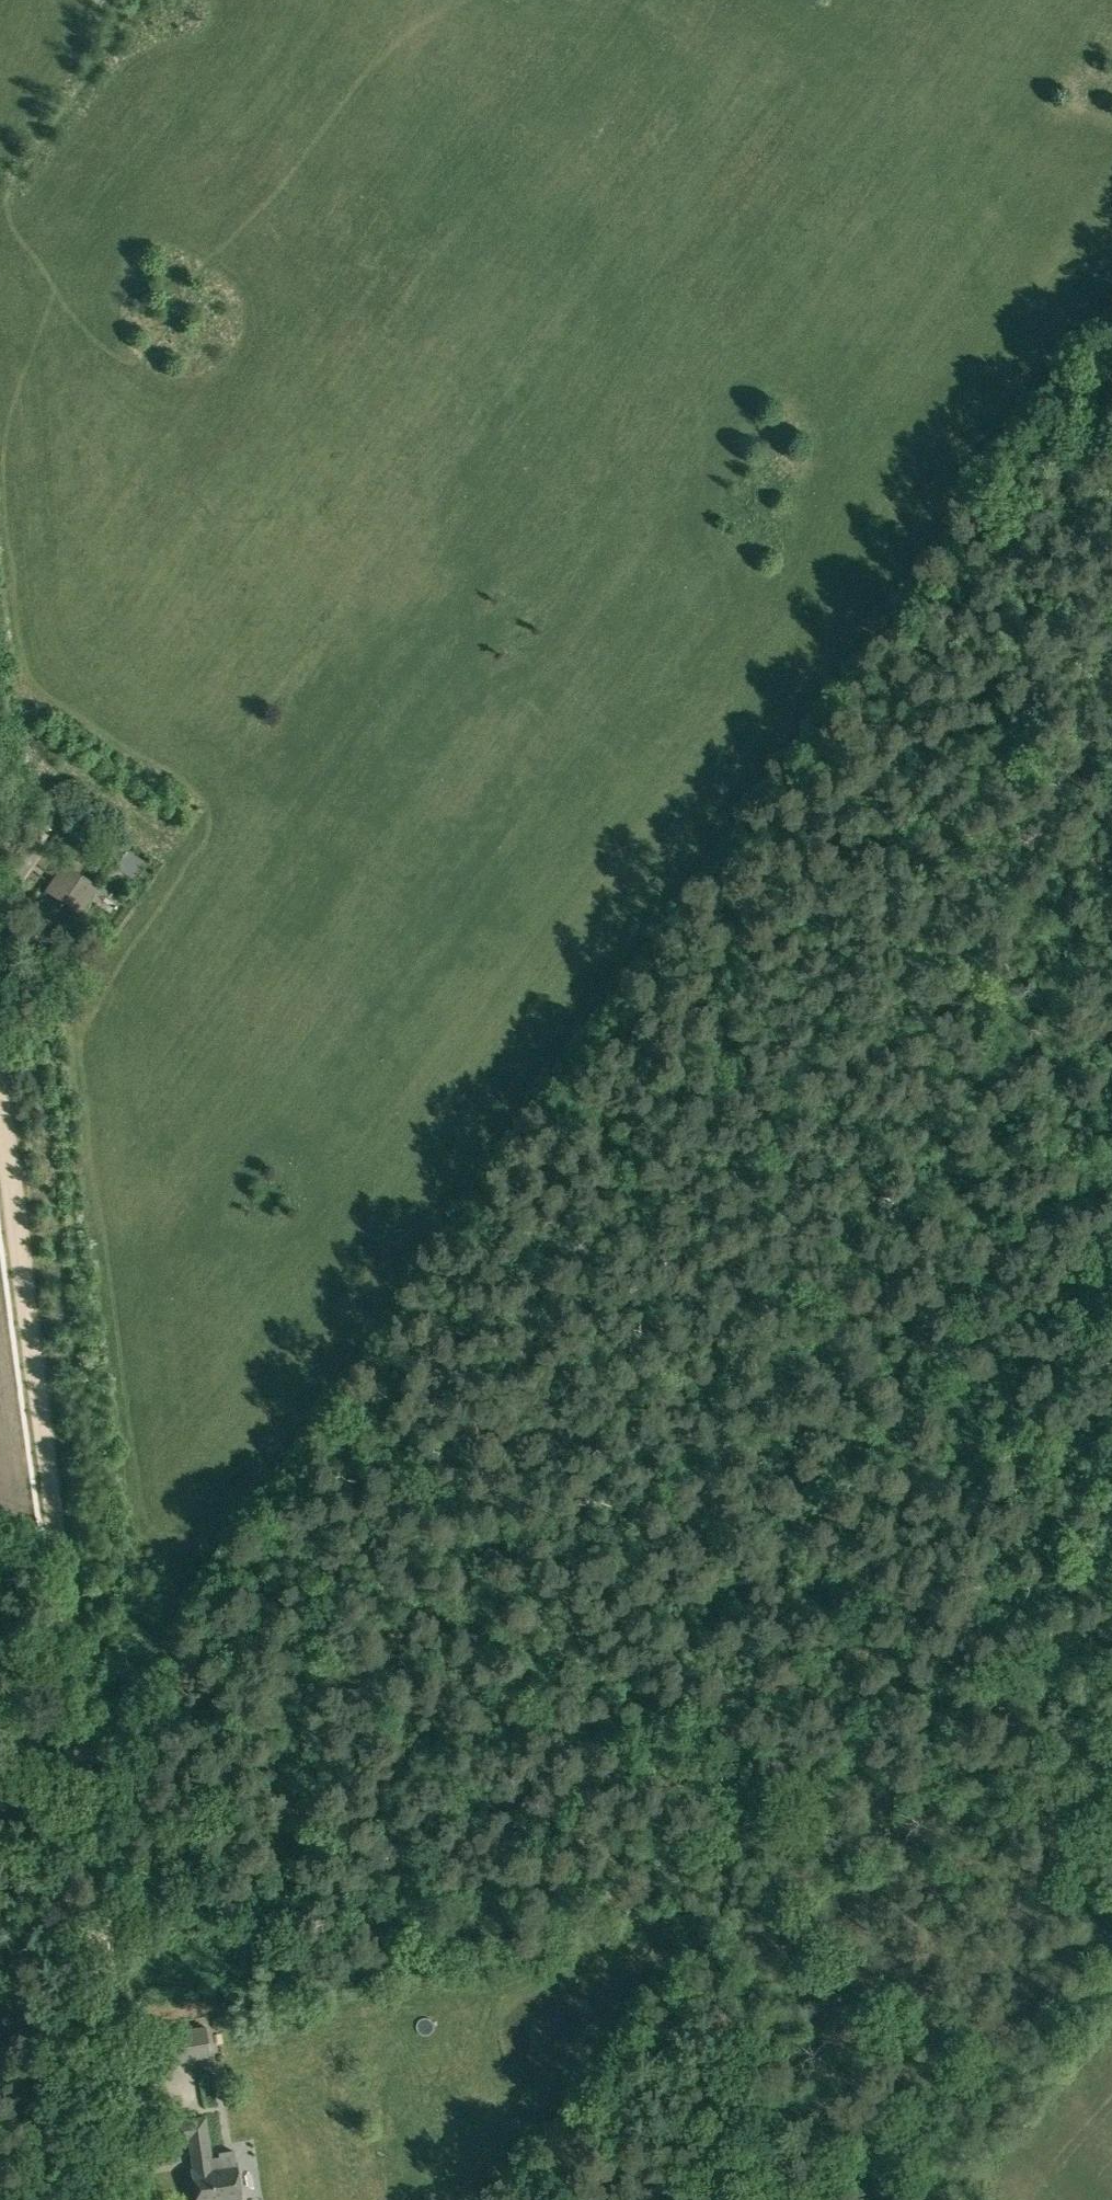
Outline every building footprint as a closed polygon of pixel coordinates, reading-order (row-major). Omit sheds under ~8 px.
[(46,890),(81,913),(98,886),(63,864),(46,890)] [(208,2032),(161,2036),(165,2067),(212,2062),(208,2032)] [(196,2199),(241,2199),(236,2166),(235,2166),(232,2150),(219,2152),(220,2157),(211,2158),(205,2116),(172,2121),(175,2141),(188,2139),(193,2169),(191,2169),(196,2199)]
